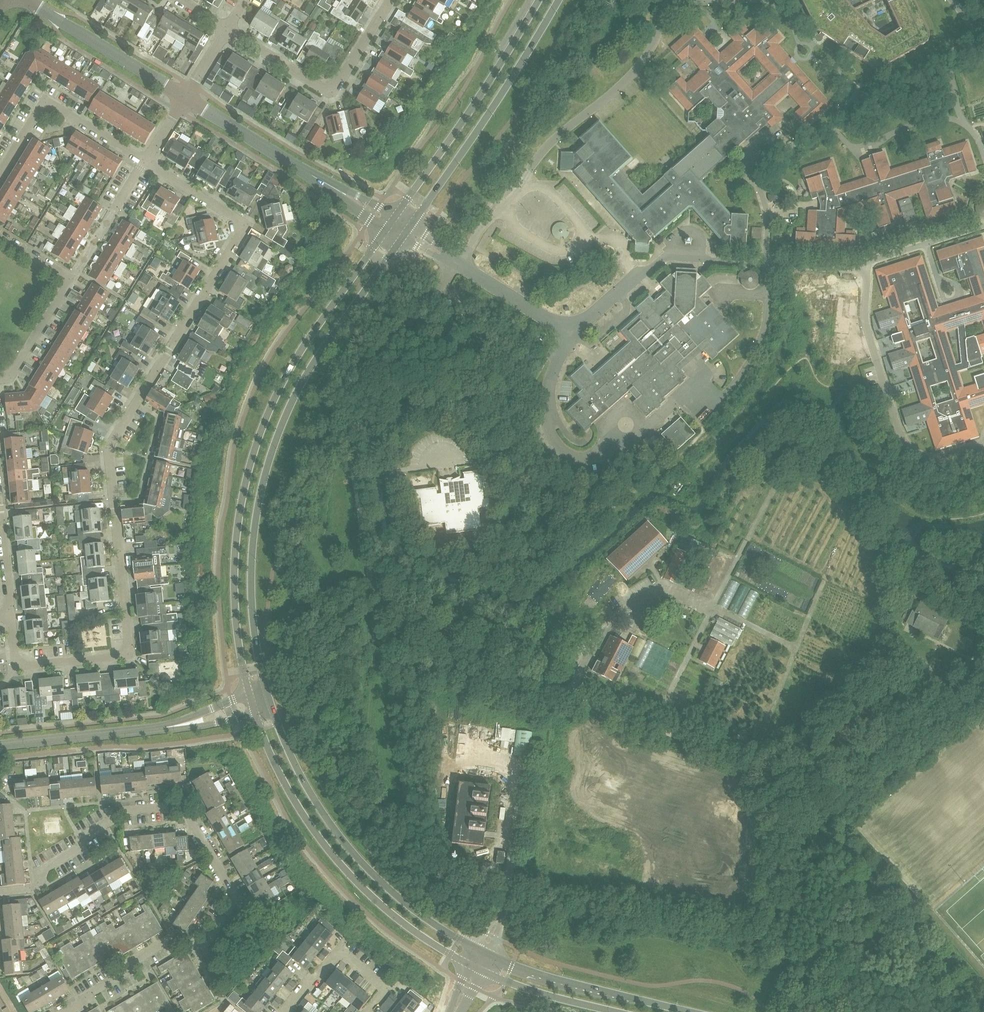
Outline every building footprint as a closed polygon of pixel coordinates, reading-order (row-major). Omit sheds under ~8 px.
[(95,10),(100,13),(106,4),(107,5),(106,6),(106,10),(110,12),(113,11),(114,9),(115,10),(121,0),(101,0),(95,10)] [(115,10),(118,11),(120,13),(122,15),(125,16),(128,11),(134,0),(121,0),(115,10)] [(134,22),(144,5),(141,3),(143,1),(141,0),(134,0),(128,11),(137,17),(134,21),(134,22)] [(368,6),(360,1),(360,0),(342,0),(341,1),(362,15),(368,6)] [(444,5),(436,0),(421,0),(419,3),(416,1),(412,7),(437,22),(440,24),(443,20),(439,18),(440,16),(438,15),(444,5)] [(802,2),(815,27),(815,28),(816,29),(817,30),(818,31),(820,32),(819,34),(818,34),(817,34),(816,35),(815,35),(815,36),(814,37),(814,38),(814,39),(815,40),(815,41),(816,41),(817,42),(818,42),(819,42),(820,42),(821,41),(822,40),(822,39),(822,38),(825,36),(826,36),(852,54),(860,59),(871,67),(872,67),(874,68),(875,68),(876,68),(877,69),(878,69),(879,68),(880,68),(882,68),(883,67),(924,44),(926,43),(927,42),(928,41),(928,40),(929,38),(929,37),(929,36),(929,34),(929,33),(928,32),(914,0),(886,0),(899,29),(885,38),(870,28),(854,10),(876,0),(801,0),(802,2)] [(354,28),(362,15),(341,1),(336,9),(334,8),(331,14),(354,28)] [(307,3),(302,12),(309,16),(315,8),(307,3)] [(137,36),(143,40),(151,27),(145,24),(153,11),(144,5),(134,22),(143,27),(137,36)] [(406,17),(403,22),(433,41),(437,35),(431,32),(424,27),(430,18),(437,22),(412,7),(414,8),(410,15),(411,15),(409,18),(406,17)] [(260,12),(251,27),(260,32),(269,18),(260,12)] [(157,29),(166,34),(176,18),(167,13),(157,29)] [(274,30),(279,33),(286,22),(272,14),(269,18),(260,32),(270,38),(274,30)] [(179,20),(176,18),(166,34),(166,35),(176,40),(187,22),(180,18),(179,20)] [(105,26),(115,32),(117,28),(107,22),(105,26)] [(182,44),(185,47),(196,30),(193,28),(194,26),(187,22),(176,40),(182,44)] [(279,44),(288,50),(297,35),(300,31),(286,22),(279,33),(283,36),(279,44)] [(431,44),(433,41),(403,22),(399,28),(402,30),(400,33),(399,32),(396,38),(392,36),(418,52),(411,48),(417,38),(424,43),(426,44),(431,44)] [(599,122),(580,139),(585,145),(576,153),(561,152),(560,171),(573,172),(628,233),(629,234),(632,238),(634,240),(635,242),(635,245),(635,253),(649,253),(649,246),(649,243),(652,240),(654,238),(655,237),(689,208),(692,208),(720,239),(721,240),(722,241),(721,247),(730,247),(729,248),(746,249),(748,216),(730,215),(700,181),(745,141),(767,122),(768,123),(772,127),(783,118),(772,106),(788,92),(802,108),(795,113),(806,126),(830,104),(805,77),(790,59),(776,44),(783,38),(772,26),(763,34),(757,27),(750,33),(741,24),(729,35),(735,41),(720,55),(695,27),(671,48),(682,61),(688,55),(702,71),(687,84),(681,78),(668,89),(689,112),(705,98),(708,98),(717,109),(717,119),(706,129),(706,132),(709,136),(675,166),(673,168),(643,195),(628,179),(620,169),(632,159),(599,122)] [(156,31),(151,27),(143,40),(148,43),(156,31)] [(205,36),(196,30),(185,47),(194,52),(189,60),(195,63),(203,51),(197,47),(205,36)] [(303,38),(297,35),(288,50),(298,55),(306,41),(308,42),(312,37),(314,33),(309,31),(306,33),(303,38)] [(306,58),(314,64),(327,42),(319,37),(320,35),(315,32),(314,33),(312,37),(308,42),(305,47),(311,50),(306,58)] [(414,58),(418,52),(392,36),(388,42),(393,45),(391,48),(390,48),(386,54),(382,51),(382,52),(408,68),(408,67),(402,63),(407,54),(414,58)] [(335,47),(327,42),(314,64),(323,69),(328,61),(333,64),(342,49),(336,45),(335,47)] [(40,50),(34,51),(38,70),(42,73),(52,57),(40,50)] [(27,53),(20,64),(36,74),(38,70),(34,51),(27,53)] [(153,56),(158,59),(163,62),(165,58),(161,55),(161,54),(157,51),(153,56)] [(415,72),(408,68),(382,52),(379,57),(383,60),(381,63),(380,63),(377,69),(375,68),(374,68),(399,83),(392,78),(398,69),(405,73),(412,78),(415,72)] [(221,69),(218,75),(229,82),(233,77),(243,60),(233,54),(229,60),(227,65),(223,71),(221,69)] [(42,73),(52,79),(61,63),(52,57),(42,73)] [(233,77),(229,82),(239,88),(244,91),(250,81),(245,78),(249,71),(252,66),(243,60),(233,77)] [(216,66),(207,80),(213,83),(218,75),(221,69),(223,71),(227,65),(219,61),(216,66)] [(71,69),(61,63),(52,79),(62,85),(71,69)] [(14,73),(30,83),(36,74),(20,64),(14,73)] [(399,83),(374,68),(371,74),(374,75),(372,79),(371,78),(367,84),(365,83),(389,98),(383,94),(389,84),(395,88),(399,83)] [(80,74),(71,69),(62,85),(71,91),(80,74)] [(112,75),(104,70),(100,76),(108,81),(112,75)] [(14,73),(9,83),(25,93),(30,83),(14,73)] [(80,96),(89,80),(80,74),(71,91),(80,96)] [(266,97),(276,81),(266,75),(256,91),(266,97)] [(118,86),(121,81),(115,77),(112,82),(118,86)] [(99,86),(89,80),(80,96),(90,102),(99,86)] [(127,84),(121,81),(118,86),(123,90),(127,84)] [(286,87),(276,81),(266,97),(275,103),(286,87)] [(3,92),(19,102),(25,93),(9,83),(3,92)] [(389,98),(365,83),(361,89),(365,91),(363,94),(362,93),(357,100),(373,110),(379,99),(386,104),(389,98)] [(248,102),(254,92),(249,88),(243,98),(248,102)] [(136,98),(139,92),(134,89),(130,94),(136,98)] [(0,97),(0,103),(13,111),(19,102),(3,92),(0,97)] [(145,96),(139,92),(136,98),(141,101),(145,96)] [(89,110),(99,116),(110,99),(100,93),(89,110)] [(292,106),(286,103),(280,113),(289,119),(293,114),(298,117),(308,101),(299,95),(292,106)] [(119,104),(110,99),(99,116),(108,122),(119,104)] [(154,109),(157,104),(152,100),(148,106),(154,109)] [(308,101),(298,117),(308,123),(300,135),(305,139),(316,121),(311,118),(318,107),(316,106),(317,104),(317,103),(316,101),(313,100),(312,100),(310,100),(310,101),(308,101)] [(7,121),(13,111),(0,103),(0,116),(7,121)] [(117,127),(128,110),(119,104),(108,122),(117,127)] [(163,107),(157,104),(154,109),(160,113),(163,107)] [(275,118),(281,108),(276,105),(270,115),(275,118)] [(137,116),(128,110),(117,127),(126,133),(137,116)] [(351,110),(344,112),(351,139),(357,138),(355,130),(367,127),(363,110),(355,111),(355,113),(351,114),(351,110)] [(343,133),(345,141),(346,146),(352,145),(351,139),(344,112),(338,113),(339,117),(335,118),(335,116),(327,118),(331,136),(343,133)] [(146,121),(137,116),(126,133),(135,139),(146,121)] [(146,121),(135,139),(145,145),(156,127),(146,121)] [(390,123),(384,126),(386,133),(393,130),(390,123)] [(316,146),(323,135),(325,132),(316,125),(307,140),(316,146)] [(174,132),(168,142),(174,146),(167,158),(176,164),(186,148),(188,143),(179,138),(181,136),(174,132)] [(66,148),(75,154),(85,138),(76,133),(66,148)] [(213,137),(210,144),(215,147),(219,141),(213,137)] [(85,160),(95,144),(85,138),(75,154),(85,160)] [(34,139),(29,147),(45,157),(50,149),(34,139)] [(796,232),(795,244),(855,248),(855,236),(855,231),(846,231),(846,235),(844,235),(845,216),(873,207),(879,228),(901,221),(900,218),(903,217),(905,225),(917,221),(910,198),(898,202),(902,213),(899,214),(895,200),(919,192),(927,218),(957,209),(949,184),(946,185),(945,182),(947,177),(950,176),(951,179),(965,175),(970,174),(976,172),(967,142),(942,150),(940,142),(924,147),(928,159),(890,171),(884,151),(872,155),(873,159),(870,160),(869,158),(862,160),(865,171),(869,170),(872,177),(868,178),(840,187),(832,161),(802,170),(805,176),(806,181),(810,195),(812,199),(818,197),(820,204),(820,211),(809,210),(808,233),(805,233),(805,228),(797,228),(796,232)] [(85,160),(94,166),(104,150),(95,144),(85,160)] [(39,166),(45,157),(29,147),(24,156),(39,166)] [(198,161),(199,161),(205,151),(199,147),(197,149),(195,148),(193,149),(191,151),(186,148),(176,164),(185,169),(193,158),(198,161)] [(94,166),(103,171),(113,155),(104,150),(94,166)] [(211,155),(205,151),(199,161),(198,162),(204,165),(197,177),(206,183),(217,166),(207,160),(211,155)] [(103,171),(113,177),(123,161),(113,155),(103,171)] [(39,166),(24,156),(18,166),(34,176),(39,166)] [(242,171),(246,165),(241,161),(235,170),(230,178),(235,181),(227,194),(233,198),(232,199),(237,202),(247,185),(237,179),(242,171)] [(18,166),(12,175),(28,185),(34,176),(18,166)] [(229,180),(230,178),(235,170),(229,167),(226,172),(217,166),(206,183),(216,189),(223,177),(229,180)] [(781,182),(780,169),(771,170),(772,183),(781,182)] [(22,194),(28,185),(12,175),(6,184),(22,194)] [(275,175),(270,183),(277,186),(281,179),(275,175)] [(270,183),(267,187),(262,195),(268,198),(274,188),(275,186),(270,183)] [(16,203),(22,194),(6,184),(1,194),(16,203)] [(262,195),(267,187),(262,184),(257,191),(247,185),(237,202),(242,204),(243,203),(249,207),(256,196),(260,198),(262,195)] [(775,201),(774,204),(776,205),(779,205),(781,204),(783,202),(784,201),(786,198),(786,196),(786,193),(785,191),(784,189),(782,188),(779,187),(777,186),(775,186),(773,187),(771,188),(770,189),(772,191),(771,194),(768,193),(767,195),(767,197),(768,200),(770,202),(771,202),(773,200),(775,201)] [(142,208),(147,211),(148,211),(150,207),(153,209),(152,214),(157,217),(161,210),(172,192),(169,190),(166,191),(162,188),(155,200),(149,196),(142,208)] [(82,204),(80,207),(100,219),(101,217),(100,214),(98,213),(102,207),(74,189),(72,193),(77,196),(75,199),(78,201),(82,204)] [(175,194),(172,192),(161,210),(167,213),(165,217),(168,219),(166,222),(173,226),(180,215),(173,211),(181,199),(176,197),(175,194)] [(11,213),(16,203),(1,194),(0,195),(0,206),(11,213)] [(284,214),(292,213),(290,206),(282,208),(279,195),(274,197),(276,205),(270,206),(263,208),(265,219),(284,214)] [(11,213),(0,206),(0,221),(4,223),(11,213)] [(71,222),(69,225),(88,237),(89,236),(89,233),(87,232),(91,226),(68,212),(69,209),(65,206),(62,212),(66,214),(64,218),(71,222)] [(96,221),(99,220),(100,219),(80,207),(78,210),(71,206),(69,209),(68,212),(91,226),(94,220),(96,221)] [(292,213),(284,214),(265,219),(268,230),(277,228),(278,231),(272,241),(273,241),(281,246),(282,247),(284,248),(288,241),(283,238),(288,230),(285,221),(293,219),(292,213)] [(196,229),(198,235),(218,230),(217,226),(215,225),(213,220),(200,223),(198,216),(186,219),(188,226),(191,225),(192,230),(196,229)] [(124,220),(121,225),(120,227),(118,226),(115,226),(114,228),(134,240),(136,236),(143,241),(144,238),(150,241),(152,238),(124,220)] [(570,233),(570,231),(570,230),(570,228),(569,227),(568,226),(567,225),(566,224),(565,223),(564,223),(562,223),(561,223),(559,223),(558,223),(557,224),(556,225),(555,226),(554,228),(554,229),(553,230),(553,232),(554,233),(554,235),(555,236),(556,237),(557,238),(558,239),(559,239),(561,239),(562,240),(563,239),(565,239),(566,238),(567,237),(568,236),(569,235),(570,234),(570,233)] [(56,230),(79,244),(83,238),(85,239),(87,239),(88,237),(69,225),(67,228),(60,224),(58,228),(56,230)] [(60,240),(58,244),(77,255),(78,254),(77,251),(76,250),(79,244),(56,230),(58,228),(54,225),(51,230),(55,233),(53,236),(60,240)] [(132,243),(134,240),(114,228),(113,229),(114,232),(116,233),(112,239),(135,253),(133,256),(137,258),(140,253),(137,251),(139,247),(132,243)] [(762,228),(752,228),(752,238),(761,239),(762,228)] [(219,234),(218,230),(198,235),(199,241),(192,243),(193,249),(198,252),(206,250),(205,244),(218,241),(217,236),(219,234)] [(278,252),(281,246),(273,241),(272,241),(262,234),(258,241),(253,238),(247,248),(263,258),(269,248),(270,247),(278,252)] [(951,308),(951,310),(947,311),(947,309),(935,313),(932,301),(935,300),(929,282),(921,257),(877,271),(885,297),(888,296),(893,309),(885,312),(876,314),(879,325),(888,322),(889,327),(897,325),(899,329),(901,328),(902,332),(900,333),(892,335),(895,344),(903,342),(905,341),(906,345),(904,346),(905,350),(897,352),(889,355),(892,365),(901,363),(902,368),(910,366),(914,379),(916,383),(922,404),(910,408),(902,410),(905,421),(913,418),(915,423),(927,420),(933,439),(936,449),(977,436),(974,426),(968,409),(983,403),(983,383),(977,385),(963,390),(957,371),(969,368),(968,363),(982,358),(981,354),(983,353),(983,336),(976,338),(966,341),(964,325),(982,320),(983,326),(983,242),(983,237),(958,245),(936,252),(943,273),(956,269),(960,280),(970,277),(973,289),(976,288),(980,299),(972,302),(951,308)] [(104,245),(103,246),(122,258),(124,255),(131,259),(133,256),(135,253),(112,239),(108,245),(107,244),(104,245)] [(76,257),(77,255),(58,244),(56,247),(49,242),(46,246),(43,244),(39,249),(43,251),(45,249),(68,263),(72,257),(73,258),(76,257)] [(120,261),(122,258),(103,246),(102,248),(103,250),(104,251),(101,257),(124,272),(122,274),(126,277),(129,271),(125,269),(127,266),(120,261)] [(257,269),(263,258),(247,248),(241,259),(245,261),(241,268),(253,275),(257,268),(257,269)] [(178,270),(196,281),(198,278),(197,275),(200,271),(188,264),(192,258),(181,252),(178,257),(184,261),(178,270)] [(93,263),(92,264),(111,276),(113,273),(120,278),(122,274),(124,272),(101,257),(97,263),(95,262),(93,263)] [(109,280),(111,276),(92,264),(91,266),(91,269),(93,270),(89,276),(118,294),(120,290),(114,287),(116,284),(109,280)] [(289,273),(290,273),(293,271),(293,268),(293,267),(290,264),(285,266),(285,271),(289,273)] [(660,284),(665,290),(666,291),(654,302),(649,297),(636,308),(641,313),(621,331),(633,345),(595,378),(584,365),(570,377),(582,390),(577,394),(581,398),(567,411),(575,419),(581,414),(591,425),(633,388),(640,396),(633,402),(646,417),(666,400),(664,398),(687,377),(677,365),(705,340),(718,354),(740,335),(711,303),(707,307),(700,298),(712,287),(702,276),(700,277),(697,274),(697,270),(676,269),(676,273),(673,276),(671,274),(660,284)] [(194,284),(196,281),(178,270),(175,276),(168,272),(166,275),(165,275),(162,275),(160,279),(174,287),(177,282),(189,290),(191,285),(194,284)] [(757,287),(758,286),(759,283),(760,281),(760,278),(759,276),(757,274),(756,272),(753,271),(751,271),(749,271),(746,272),(745,273),(744,274),(743,275),(742,277),(741,278),(741,280),(741,282),(742,285),(744,287),(745,288),(747,289),(750,290),(752,289),(755,289),(757,287)] [(244,280),(234,274),(232,273),(226,282),(243,292),(246,287),(250,290),(251,290),(252,290),(253,290),(254,290),(255,290),(256,289),(257,289),(257,288),(260,283),(247,275),(244,280)] [(220,292),(228,297),(232,299),(229,304),(239,310),(245,301),(239,297),(243,292),(226,282),(220,292)] [(88,292),(104,302),(109,293),(93,284),(88,292)] [(151,299),(152,299),(158,303),(174,313),(180,303),(168,296),(172,291),(161,285),(158,290),(156,290),(151,299)] [(98,311),(104,302),(88,292),(82,301),(98,311)] [(174,313),(158,303),(152,299),(146,309),(145,308),(142,313),(153,321),(157,315),(168,323),(174,313)] [(76,311),(92,320),(98,311),(82,301),(76,311)] [(221,312),(212,306),(211,306),(205,316),(219,325),(224,328),(226,329),(229,329),(237,315),(224,307),(221,312)] [(87,330),(92,320),(76,311),(71,320),(87,330)] [(224,328),(219,325),(205,316),(199,326),(208,332),(205,337),(214,343),(224,328)] [(148,329),(151,324),(139,317),(136,322),(143,326),(137,336),(154,346),(160,336),(148,329)] [(65,329),(81,339),(87,330),(71,320),(65,329)] [(248,320),(244,326),(248,329),(252,323),(248,320)] [(75,348),(81,339),(65,329),(59,339),(75,348)] [(108,333),(105,338),(110,341),(113,336),(108,333)] [(148,355),(154,346),(137,336),(132,345),(124,341),(121,346),(133,353),(136,348),(148,355)] [(195,344),(193,342),(190,341),(184,350),(200,360),(211,343),(200,336),(195,344)] [(75,348),(59,339),(53,348),(69,358),(75,348)] [(64,367),(69,358),(53,348),(48,357),(64,367)] [(120,363),(117,369),(134,379),(139,369),(127,362),(131,356),(120,350),(114,360),(120,363)] [(204,363),(200,360),(184,350),(178,360),(183,363),(179,371),(194,380),(197,375),(204,363)] [(64,367),(48,357),(42,366),(58,376),(64,367)] [(52,385),(58,376),(42,366),(36,376),(52,385)] [(121,384),(124,386),(128,388),(134,379),(117,369),(107,385),(117,391),(121,384)] [(178,370),(175,376),(185,382),(182,387),(187,391),(194,380),(179,371),(178,370)] [(197,375),(194,380),(200,384),(203,379),(197,375)] [(46,395),(52,385),(36,376),(30,385),(46,395)] [(185,382),(175,376),(171,381),(182,387),(185,382)] [(96,393),(92,398),(110,409),(112,406),(111,403),(114,399),(102,392),(106,386),(95,379),(89,389),(96,393)] [(26,393),(37,411),(46,395),(30,385),(26,393)] [(145,401),(155,407),(166,390),(164,388),(162,391),(155,386),(145,401)] [(216,394),(220,389),(216,386),(212,391),(216,394)] [(155,407),(164,413),(170,404),(176,409),(180,407),(182,404),(173,399),(176,396),(166,390),(155,407)] [(18,412),(37,411),(26,393),(16,394),(18,412)] [(215,393),(204,398),(207,405),(218,400),(215,393)] [(5,395),(7,413),(18,412),(16,394),(5,395)] [(110,409),(92,398),(86,394),(82,400),(76,410),(87,417),(91,410),(103,417),(105,413),(108,412),(110,409)] [(176,409),(170,404),(164,413),(162,424),(182,429),(183,426),(187,427),(192,420),(183,413),(182,418),(175,416),(176,409)] [(675,452),(694,435),(680,418),(660,435),(675,452)] [(66,435),(73,438),(93,444),(94,441),(93,438),(94,433),(81,429),(83,423),(71,419),(66,435)] [(162,424),(160,435),(177,439),(179,431),(182,432),(182,429),(162,424)] [(73,438),(66,435),(60,452),(72,456),(74,450),(87,454),(89,449),(92,448),(93,444),(73,438)] [(178,451),(182,452),(183,452),(183,449),(181,449),(183,441),(177,439),(160,435),(157,446),(178,451)] [(7,450),(25,448),(24,437),(5,439),(7,450)] [(182,452),(178,451),(157,446),(155,457),(177,462),(179,455),(181,455),(182,452)] [(26,459),(25,448),(7,450),(8,461),(26,459)] [(28,470),(26,459),(8,461),(9,472),(28,470)] [(154,461),(151,472),(172,477),(172,474),(169,473),(171,465),(154,461)] [(90,476),(89,471),(76,472),(75,466),(62,468),(64,479),(71,478),(72,484),(92,482),(92,478),(90,476)] [(10,483),(29,481),(33,480),(34,480),(33,475),(40,474),(39,469),(28,470),(9,472),(10,483)] [(415,491),(416,499),(421,498),(423,518),(419,519),(420,527),(441,524),(441,523),(446,523),(447,534),(481,530),(479,513),(478,513),(478,508),(490,507),(489,499),(484,499),(482,479),(486,478),(485,471),(487,471),(487,470),(463,473),(463,474),(464,474),(465,479),(460,479),(460,478),(460,477),(452,481),(452,482),(448,482),(449,482),(449,481),(440,480),(440,481),(442,494),(437,494),(437,488),(413,491),(415,491)] [(171,479),(172,477),(151,472),(149,483),(166,487),(168,479),(171,479)] [(29,481),(10,483),(11,493),(30,491),(34,491),(33,480),(29,481)] [(93,485),(92,482),(72,484),(73,495),(65,495),(66,502),(79,500),(78,494),(92,493),(91,488),(93,485)] [(146,493),(167,498),(168,498),(170,491),(172,491),(173,488),(166,487),(149,483),(146,493)] [(31,501),(30,491),(11,493),(13,505),(15,504),(16,509),(49,506),(48,499),(31,501)] [(145,513),(151,513),(153,506),(165,509),(168,507),(170,499),(168,498),(167,498),(146,493),(144,504),(145,513)] [(99,509),(98,509),(87,510),(87,504),(75,505),(77,523),(83,522),(101,520),(99,509)] [(146,522),(146,521),(152,520),(151,513),(145,513),(144,504),(133,506),(135,527),(137,526),(137,523),(146,522)] [(121,507),(123,525),(132,524),(132,527),(135,527),(133,506),(121,507)] [(37,510),(26,511),(26,516),(14,518),(15,529),(33,527),(32,522),(38,521),(37,510)] [(78,529),(79,540),(90,539),(90,533),(102,532),(101,520),(83,522),(84,528),(78,529)] [(638,532),(653,549),(663,540),(664,541),(664,540),(648,522),(638,532)] [(29,540),(29,545),(40,544),(40,538),(34,539),(33,527),(15,529),(16,541),(29,540)] [(643,558),(653,549),(638,532),(628,541),(643,558)] [(86,550),(87,557),(104,555),(103,544),(91,545),(90,539),(79,540),(80,550),(86,550)] [(695,539),(687,556),(676,551),(664,579),(674,584),(683,588),(683,587),(692,591),(696,582),(687,578),(704,543),(695,539)] [(618,550),(633,567),(643,558),(628,541),(618,550)] [(18,552),(19,564),(36,562),(35,551),(41,550),(40,544),(29,545),(30,551),(18,552)] [(133,557),(134,569),(154,567),(153,556),(167,554),(166,546),(158,547),(145,548),(146,556),(133,557)] [(624,577),(624,576),(633,567),(618,550),(607,559),(624,577)] [(83,575),(94,574),(93,568),(105,566),(104,555),(87,557),(81,557),(83,575)] [(44,579),(43,573),(43,567),(37,568),(36,562),(19,564),(20,575),(32,574),(33,580),(44,579)] [(161,566),(154,567),(134,569),(135,581),(136,581),(136,580),(148,579),(149,586),(169,584),(169,576),(162,577),(161,566)] [(85,592),(91,591),(108,589),(107,578),(95,579),(94,574),(83,575),(76,575),(77,583),(80,582),(81,586),(84,586),(85,592)] [(22,598),(40,597),(46,596),(44,579),(33,580),(33,586),(21,587),(22,598)] [(726,608),(739,584),(731,580),(718,604),(726,608)] [(736,613),(749,589),(741,585),(728,609),(736,613)] [(157,605),(164,604),(162,587),(150,588),(150,594),(137,595),(138,606),(157,605)] [(109,601),(108,589),(91,591),(85,592),(80,593),(81,598),(85,598),(86,609),(98,608),(97,602),(109,601)] [(746,618),(759,594),(751,590),(738,614),(746,618)] [(41,604),(40,597),(22,598),(24,610),(36,609),(36,614),(48,613),(47,603),(41,604)] [(939,639),(944,628),(950,616),(920,601),(917,608),(915,606),(906,623),(939,639)] [(164,604),(157,605),(138,606),(139,618),(142,617),(143,625),(153,624),(167,622),(178,621),(177,614),(165,615),(164,604)] [(25,621),(26,633),(44,631),(43,624),(44,624),(47,620),(47,619),(48,619),(48,613),(36,614),(37,620),(25,621)] [(77,621),(76,613),(69,614),(69,622),(77,621)] [(732,646),(740,629),(719,618),(710,635),(732,646)] [(142,644),(161,642),(169,641),(168,630),(167,622),(153,624),(154,632),(140,633),(142,644)] [(64,640),(70,640),(69,629),(62,629),(63,636),(58,637),(59,644),(64,643),(64,640)] [(44,631),(26,633),(27,645),(43,643),(43,646),(49,645),(49,638),(44,638),(44,631)] [(616,639),(618,636),(615,635),(614,638),(610,636),(592,671),(616,683),(634,647),(633,647),(638,638),(632,635),(627,645),(616,639)] [(639,637),(631,654),(638,658),(647,641),(639,637)] [(711,639),(704,653),(700,661),(714,668),(725,646),(711,639)] [(647,641),(638,658),(635,665),(642,669),(655,644),(647,640),(647,641)] [(169,641),(161,642),(142,644),(143,656),(157,654),(157,660),(169,659),(168,653),(169,642),(169,641)] [(137,670),(126,671),(128,688),(134,687),(134,693),(140,693),(140,697),(148,696),(146,681),(139,682),(137,670)] [(114,672),(114,673),(116,684),(108,685),(110,696),(121,695),(121,689),(128,688),(126,671),(114,672)] [(100,673),(88,675),(90,692),(96,691),(97,697),(110,696),(108,685),(101,686),(100,673)] [(83,693),(90,692),(88,675),(77,676),(78,688),(71,689),(72,700),(84,699),(83,693)] [(162,691),(166,686),(154,676),(150,681),(162,691)] [(63,677),(51,679),(53,696),(59,695),(59,701),(72,700),(71,689),(64,690),(63,677)] [(34,692),(36,712),(43,711),(43,706),(48,705),(47,697),(53,696),(51,679),(40,680),(41,697),(42,700),(35,700),(34,692)] [(171,681),(167,687),(170,689),(171,690),(176,685),(171,681)] [(15,690),(16,707),(31,706),(32,714),(36,713),(36,712),(34,692),(27,693),(26,689),(22,689),(20,688),(16,688),(15,690)] [(16,707),(15,690),(14,690),(13,689),(9,689),(7,691),(3,691),(3,695),(0,696),(0,713),(2,712),(5,709),(16,707)] [(517,730),(514,756),(529,757),(532,732),(517,730)] [(163,783),(171,782),(169,766),(168,761),(156,762),(157,767),(159,786),(163,786),(163,783)] [(181,764),(169,766),(171,782),(182,781),(181,764)] [(149,790),(149,785),(147,773),(146,773),(146,768),(145,767),(135,768),(135,774),(137,794),(142,793),(142,791),(149,790)] [(147,773),(149,785),(154,784),(155,787),(159,786),(157,767),(146,768),(146,773),(147,773)] [(133,794),(137,794),(135,774),(124,775),(126,792),(132,792),(133,794)] [(200,793),(214,784),(208,774),(193,782),(200,793)] [(124,775),(113,777),(115,796),(120,795),(119,793),(126,792),(124,775)] [(115,796),(113,777),(101,778),(103,795),(109,794),(110,796),(115,796)] [(49,779),(38,780),(40,797),(51,795),(50,784),(49,779)] [(98,795),(96,779),(84,780),(86,797),(98,795)] [(38,780),(27,781),(29,798),(40,797),(38,780)] [(84,780),(73,781),(74,798),(86,797),(84,780)] [(29,798),(27,781),(15,783),(17,799),(29,798)] [(73,781),(61,782),(63,799),(74,798),(73,781)] [(63,799),(61,782),(50,784),(51,795),(51,800),(63,799)] [(490,786),(459,782),(452,843),(483,847),(490,786)] [(220,794),(214,784),(200,793),(203,798),(201,800),(203,803),(220,794)] [(238,795),(233,785),(228,788),(234,798),(238,795)] [(226,805),(220,794),(203,803),(206,807),(208,806),(211,812),(221,806),(222,807),(226,805)] [(14,816),(12,804),(0,806),(0,818),(14,816)] [(211,825),(227,816),(222,807),(221,806),(211,812),(207,814),(211,820),(208,821),(211,825)] [(15,828),(14,816),(0,818),(0,829),(15,828)] [(233,826),(227,816),(211,825),(213,830),(216,829),(219,834),(233,826)] [(238,836),(233,826),(219,834),(222,840),(220,841),(223,845),(238,836)] [(15,828),(0,829),(0,841),(4,841),(4,840),(16,839),(15,828)] [(178,847),(177,834),(176,831),(165,832),(166,848),(176,847),(178,847)] [(165,832),(153,833),(155,849),(166,848),(165,832)] [(153,833),(141,834),(143,850),(155,849),(153,833)] [(188,833),(177,834),(178,847),(176,847),(177,852),(190,850),(188,833)] [(143,850),(141,834),(130,835),(131,852),(143,850)] [(238,836),(223,845),(225,849),(227,848),(230,854),(244,846),(238,836)] [(259,841),(260,842),(264,848),(269,844),(264,837),(259,841)] [(4,841),(5,852),(22,850),(21,838),(16,839),(4,840),(4,841)] [(232,859),(238,868),(253,859),(250,853),(257,849),(255,846),(232,859)] [(22,850),(5,852),(6,863),(23,861),(22,850)] [(504,864),(506,852),(497,851),(496,863),(504,864)] [(119,879),(129,873),(121,859),(111,865),(119,879)] [(261,870),(267,867),(264,862),(258,866),(253,859),(238,868),(244,878),(260,868),(261,870)] [(7,873),(8,874),(24,872),(23,861),(6,863),(7,873)] [(111,865),(101,871),(109,885),(119,879),(111,865)] [(260,868),(244,878),(249,887),(264,878),(260,871),(261,870),(260,868)] [(101,871),(91,876),(100,891),(109,885),(101,871)] [(3,887),(26,884),(24,872),(8,874),(7,873),(1,874),(3,887)] [(199,885),(210,892),(216,883),(202,873),(195,883),(199,886),(199,885)] [(100,891),(91,876),(82,882),(81,882),(90,897),(93,901),(102,895),(100,891)] [(79,877),(69,883),(78,898),(80,903),(90,897),(81,882),(82,882),(79,877)] [(269,885),(264,878),(249,887),(255,896),(271,887),(272,889),(278,886),(275,881),(269,885)] [(281,878),(275,881),(278,886),(284,882),(281,878)] [(69,883),(59,889),(68,904),(78,898),(69,883)] [(199,885),(199,886),(193,895),(207,905),(214,895),(210,892),(199,885)] [(271,890),(272,889),(271,887),(255,896),(260,906),(275,897),(271,890)] [(68,904),(59,889),(49,895),(58,910),(68,904)] [(144,894),(139,897),(142,904),(148,900),(144,894)] [(48,916),(54,912),(56,917),(60,915),(58,910),(49,895),(39,902),(48,916)] [(207,905),(193,895),(186,905),(200,915),(207,905)] [(140,914),(154,936),(163,931),(147,902),(141,906),(145,912),(140,914)] [(4,906),(5,917),(22,916),(21,904),(4,906)] [(186,905),(179,914),(194,924),(200,915),(186,905)] [(133,911),(127,914),(144,942),(154,936),(140,914),(136,917),(133,911)] [(86,912),(76,918),(79,922),(89,916),(86,912)] [(144,942),(127,914),(126,914),(122,917),(126,923),(121,926),(134,948),(144,942)] [(187,934),(194,924),(179,914),(173,924),(187,934)] [(23,927),(22,916),(5,917),(6,929),(23,927)] [(76,918),(69,922),(66,924),(69,929),(79,922),(76,918)] [(319,924),(313,933),(326,944),(333,935),(331,934),(335,929),(321,918),(317,923),(319,924)] [(112,956),(121,950),(122,950),(107,926),(105,922),(100,925),(104,931),(99,934),(112,956)] [(124,954),(134,948),(121,926),(116,929),(112,923),(107,926),(122,950),(121,950),(124,954)] [(56,930),(59,935),(69,929),(66,924),(56,930)] [(88,924),(82,928),(85,933),(91,930),(88,924)] [(6,929),(8,940),(20,939),(24,939),(23,927),(6,929)] [(112,956),(99,934),(94,936),(91,930),(85,933),(102,961),(112,956)] [(93,967),(102,961),(85,933),(80,936),(84,942),(79,945),(93,967)] [(313,933),(306,941),(319,952),(326,944),(313,933)] [(21,951),(20,939),(8,940),(3,940),(4,952),(21,951)] [(306,941),(299,950),(313,960),(319,952),(306,941)] [(83,973),(93,967),(79,945),(75,948),(71,942),(66,945),(83,973)] [(40,951),(43,955),(48,952),(43,944),(38,947),(40,951)] [(72,979),(83,973),(66,945),(61,948),(64,954),(59,957),(72,979)] [(313,960),(299,950),(296,947),(289,955),(283,951),(280,955),(289,963),(292,958),(306,969),(313,960)] [(5,964),(22,962),(21,951),(4,952),(5,964)] [(171,974),(193,961),(186,951),(158,968),(162,973),(168,969),(171,974)] [(46,960),(48,963),(52,961),(51,957),(48,952),(43,955),(46,960)] [(279,962),(272,971),(286,982),(293,973),(285,967),(289,963),(280,955),(276,960),(279,962)] [(52,961),(48,963),(42,966),(47,974),(50,973),(48,969),(50,968),(49,967),(54,964),(52,961)] [(193,961),(171,974),(174,979),(168,982),(171,987),(198,971),(193,961)] [(23,974),(22,962),(5,964),(6,975),(23,974)] [(328,985),(334,990),(345,977),(337,970),(326,983),(324,982),(319,989),(318,988),(313,994),(317,998),(328,985)] [(204,981),(198,971),(171,987),(174,992),(180,989),(183,993),(204,981)] [(272,971),(266,979),(279,990),(286,982),(272,971)] [(62,975),(52,981),(61,997),(71,991),(62,975)] [(256,985),(259,987),(272,998),(279,990),(266,979),(263,977),(256,985)] [(343,997),(353,984),(345,977),(334,990),(343,997)] [(51,1003),(61,997),(52,981),(42,987),(51,1003)] [(210,990),(204,981),(183,993),(186,998),(179,1002),(182,1006),(210,990)] [(160,1011),(165,1008),(167,1011),(171,1011),(174,1010),(157,982),(147,988),(160,1011)] [(351,1004),(362,991),(353,984),(343,997),(351,1004)] [(51,1003),(42,987),(32,993),(41,1008),(51,1003)] [(259,987),(252,996),(266,1007),(272,998),(259,987)] [(160,1011),(147,988),(137,994),(148,1011),(158,1011),(160,1011)] [(182,1006),(185,1011),(186,1011),(192,1009),(194,1011),(198,1011),(216,1001),(210,990),(182,1006)] [(398,1004),(400,1003),(411,1011),(415,1011),(424,1001),(411,990),(407,994),(401,1001),(396,998),(394,1001),(398,1004)] [(361,1011),(360,1011),(370,998),(362,991),(351,1004),(357,1009),(355,1011),(361,1011)] [(233,992),(230,996),(228,998),(232,1001),(237,995),(233,992)] [(32,993),(21,999),(29,1011),(35,1011),(41,1008),(32,993)] [(127,1000),(135,1011),(148,1011),(137,994),(127,1000)] [(248,1001),(243,998),(237,1005),(245,1011),(249,1011),(251,1009),(254,1011),(261,1011),(266,1007),(252,996),(248,1001)] [(127,1000),(118,1006),(122,1011),(135,1011),(127,1000)] [(307,1011),(312,1005),(309,1002),(306,1005),(302,1002),(299,1005),(304,1010),(302,1011),(307,1011)] [(400,1003),(398,1004),(393,1011),(394,1011),(411,1011),(400,1003)]
